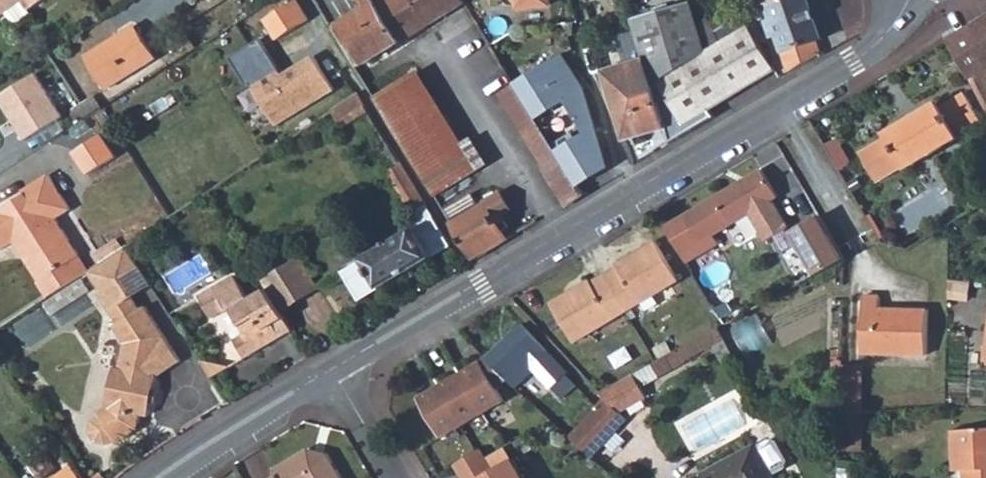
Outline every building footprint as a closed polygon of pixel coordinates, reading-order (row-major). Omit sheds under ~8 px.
[(31,12),(50,0),(0,0),(0,21),(7,16),(16,29),(34,17),(31,12)] [(470,0),(370,0),(374,6),(345,25),(366,66),(472,4),(470,0)] [(520,3),(531,2),(532,8),(554,6),(553,0),(520,0),(520,3)] [(813,0),(768,0),(775,22),(770,23),(775,40),(781,38),(793,73),(822,56),(818,41),(824,40),(813,0)] [(242,65),(312,23),(298,1),(229,44),(242,65)] [(693,5),(636,21),(648,62),(668,130),(673,144),(715,120),(710,112),(744,91),(777,71),(746,17),(717,34),(723,44),(707,54),(701,30),(693,5)] [(977,25),(985,57),(985,20),(977,25)] [(977,25),(951,41),(985,104),(985,57),(977,25)] [(723,44),(717,34),(714,26),(701,30),(707,54),(723,44)] [(90,59),(109,89),(157,60),(137,29),(90,59)] [(279,68),(252,85),(279,128),(338,92),(316,58),(285,78),(279,68)] [(541,73),(519,87),(564,160),(581,188),(612,170),(588,91),(567,58),(541,73)] [(630,142),(668,130),(648,62),(608,73),(630,142)] [(439,198),(481,172),(465,146),(420,72),(376,99),(439,198)] [(0,96),(0,102),(25,141),(38,133),(61,119),(62,118),(35,74),(0,96)] [(544,173),(564,160),(519,87),(499,100),(544,173)] [(345,130),(373,112),(361,94),(333,112),(345,130)] [(890,142),(867,155),(883,181),(907,167),(911,171),(961,140),(959,136),(983,122),(968,95),(943,110),(940,105),(887,137),(890,142)] [(38,133),(46,145),(68,131),(61,119),(38,133)] [(78,154),(92,177),(121,160),(106,137),(78,154)] [(490,167),(474,141),(465,146),(481,172),(490,167)] [(438,257),(437,255),(456,245),(396,149),(380,158),(415,217),(418,216),(424,229),(366,261),(370,269),(351,280),(364,299),(407,276),(411,283),(423,276),(419,269),(438,257)] [(587,197),(581,188),(564,160),(544,173),(568,208),(587,197)] [(764,172),(669,228),(690,265),(722,246),(717,236),(752,216),(775,202),(780,199),(764,172)] [(17,243),(22,240),(33,257),(28,261),(44,286),(40,288),(47,300),(76,282),(69,270),(84,261),(60,222),(75,213),(53,178),(28,193),(30,196),(0,215),(0,247),(3,253),(17,243)] [(455,226),(478,262),(509,242),(504,233),(511,229),(504,217),(513,211),(503,194),(487,204),(487,207),(455,226)] [(930,196),(892,219),(902,236),(941,213),(930,196)] [(775,202),(752,216),(767,242),(791,229),(775,202)] [(846,260),(843,255),(829,233),(822,220),(793,237),(799,245),(788,252),(807,282),(846,260)] [(829,233),(843,255),(852,250),(856,247),(843,225),(829,233)] [(22,240),(17,243),(28,261),(33,257),(22,240)] [(101,292),(122,325),(145,310),(137,298),(155,286),(129,247),(91,272),(103,291),(101,292)] [(623,270),(625,272),(611,280),(558,308),(580,346),(685,286),(663,248),(623,270)] [(852,250),(843,255),(846,260),(855,256),(852,250)] [(265,281),(270,290),(286,313),(321,290),(302,258),(265,281)] [(69,270),(76,282),(91,272),(84,261),(69,270)] [(273,347),(297,332),(286,313),(270,290),(254,300),(239,278),(203,301),(217,322),(231,313),(239,316),(244,326),(238,330),(237,339),(252,361),(264,353),(261,350),(267,346),(273,347)] [(882,299),(864,299),(864,356),(928,357),(929,311),(883,311),(882,299)] [(150,308),(145,310),(122,325),(118,328),(129,345),(123,370),(118,369),(110,408),(101,414),(103,417),(95,423),(92,434),(99,444),(110,446),(143,425),(145,416),(152,417),(160,379),(184,363),(150,308)] [(553,391),(572,375),(527,325),(490,361),(507,378),(517,389),(537,372),(553,391)] [(722,329),(659,363),(638,374),(645,387),(729,341),(722,329)] [(496,384),(507,378),(484,356),(480,359),(496,384)] [(496,384),(480,359),(462,370),(417,398),(442,437),(505,399),(496,384)] [(234,372),(207,365),(218,382),(234,372)] [(602,395),(609,402),(623,415),(652,398),(645,387),(638,374),(602,395)] [(609,402),(602,409),(624,429),(627,425),(623,415),(609,402)] [(589,461),(624,429),(602,409),(569,441),(589,461)] [(955,473),(965,472),(965,477),(985,477),(985,428),(952,431),(955,473)] [(57,456),(63,451),(51,434),(44,439),(57,456)] [(698,477),(775,477),(774,476),(787,469),(789,462),(779,443),(772,441),(696,477),(698,477)] [(509,444),(488,456),(495,467),(515,454),(509,444)] [(488,456),(482,446),(456,463),(465,477),(530,477),(515,454),(495,467),(488,456)] [(325,453),(301,448),(270,466),(276,477),(274,477),(339,477),(325,453)] [(32,467),(41,477),(49,477),(59,470),(47,455),(32,467)]
